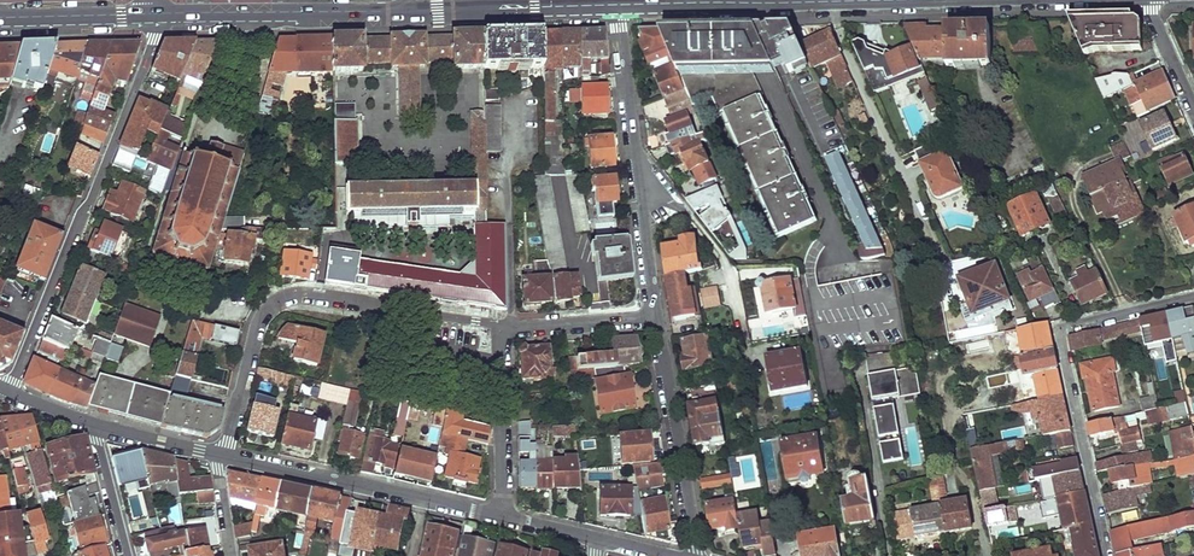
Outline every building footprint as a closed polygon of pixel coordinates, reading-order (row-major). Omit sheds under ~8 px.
[(1069,17),(1087,55),(1096,51),(1147,51),(1142,24),(1137,19),(1122,19),(1122,15),(1101,16),(1069,17)] [(776,66),(788,60),(792,70),(810,62),(802,43),(794,26),(776,26),(759,27),(776,66)] [(688,91),(696,111),(706,133),(715,97),(722,115),(727,113),(781,236),(813,222),(761,99),(765,97),(754,70),(776,66),(759,27),(709,29),(675,30),(662,30),(675,60),(677,64),(688,91)] [(908,27),(921,58),(948,57),(947,30),(924,30),(923,27),(908,27)] [(949,63),(949,66),(993,65),(990,28),(947,30),(948,57),(949,63)] [(1015,28),(1016,51),(1046,51),(1045,28),(1015,28)] [(581,64),(582,72),(589,71),(588,60),(600,59),(603,75),(609,74),(604,30),(592,30),(581,31),(581,64)] [(669,57),(671,61),(675,60),(662,30),(653,30),(654,35),(657,37),(650,40),(653,51),(648,54),(651,63),(669,57)] [(542,32),(543,65),(563,65),(562,31),(552,31),(542,32)] [(562,31),(563,65),(581,64),(581,31),(571,31),(562,31)] [(810,62),(812,67),(842,55),(832,31),(802,43),(810,62)] [(483,33),(483,67),(543,65),(542,32),(526,32),(500,33),(483,33)] [(332,38),(332,72),(363,71),(363,63),(392,62),(391,66),(399,66),(401,116),(418,116),(417,66),(425,66),(425,62),(452,61),(453,67),(483,67),(483,33),(470,34),(453,34),(453,37),(424,37),(424,35),(412,35),(404,35),(391,36),(390,38),(362,39),(362,37),(349,37),(332,38)] [(297,39),(297,73),(332,72),(332,38),(308,39),(297,39)] [(258,115),(273,118),(286,74),(297,73),(297,39),(278,40),(258,115)] [(197,42),(183,76),(204,83),(218,41),(209,42),(197,42)] [(164,43),(153,69),(181,79),(183,76),(197,42),(181,43),(164,43)] [(889,52),(862,42),(855,45),(862,61),(873,56),(877,58),(879,54),(886,57),(889,52)] [(88,48),(78,78),(91,82),(92,77),(101,80),(114,46),(88,48)] [(101,80),(85,125),(108,134),(115,116),(103,111),(115,81),(126,84),(140,46),(114,46),(101,80)] [(22,49),(12,85),(26,90),(26,88),(43,92),(50,71),(58,48),(22,49)] [(58,48),(50,71),(77,81),(78,78),(88,48),(58,48)] [(22,49),(0,49),(0,93),(9,93),(10,92),(12,85),(22,49)] [(862,61),(876,94),(890,89),(888,83),(922,69),(913,49),(896,55),(889,52),(886,57),(879,54),(877,58),(873,56),(862,61)] [(833,67),(849,102),(861,96),(845,60),(833,67)] [(658,75),(666,98),(688,91),(677,64),(666,69),(667,71),(658,75)] [(888,83),(890,89),(928,74),(925,68),(922,69),(888,83)] [(1097,81),(1106,98),(1126,89),(1133,106),(1145,101),(1149,110),(1177,97),(1171,83),(1164,69),(1137,81),(1134,73),(1130,74),(1115,74),(1115,77),(1097,81)] [(543,72),(543,175),(552,175),(554,175),(552,136),(554,136),(552,72),(543,72)] [(582,85),(598,85),(598,76),(582,77),(582,85)] [(925,80),(937,111),(942,109),(929,78),(925,80)] [(582,85),(583,114),(607,114),(607,85),(598,85),(582,85)] [(567,89),(566,102),(578,102),(579,90),(567,89)] [(484,91),(484,99),(497,99),(497,91),(484,91)] [(668,122),(672,133),(669,134),(673,143),(697,135),(690,114),(696,111),(688,91),(666,98),(675,119),(668,122)] [(140,101),(120,148),(138,155),(149,159),(161,130),(168,113),(168,112),(140,101)] [(333,118),(354,119),(355,104),(334,103),(333,118)] [(484,114),(485,151),(500,151),(499,106),(484,107),(484,114)] [(1141,123),(1154,149),(1177,139),(1166,112),(1141,123)] [(190,121),(168,113),(161,130),(169,133),(183,138),(190,121)] [(475,115),(475,186),(485,186),(485,151),(484,114),(475,115)] [(333,121),(335,165),(356,164),(355,122),(333,121)] [(108,134),(85,125),(81,135),(104,143),(108,134)] [(166,142),(169,133),(161,130),(149,159),(159,163),(149,188),(164,193),(180,147),(166,142)] [(697,135),(673,143),(677,151),(681,150),(686,161),(689,159),(693,169),(699,166),(707,182),(716,178),(701,142),(709,139),(706,133),(697,135)] [(588,139),(590,168),(613,166),(610,137),(588,139)] [(943,154),(937,141),(917,151),(923,164),(928,162),(938,184),(933,187),(938,198),(943,198),(956,192),(955,188),(963,184),(949,151),(943,154)] [(1130,154),(1124,141),(1110,147),(1116,161),(1120,160),(1130,154)] [(211,142),(209,149),(222,152),(224,146),(211,142)] [(677,151),(673,143),(666,145),(669,154),(677,151)] [(186,148),(152,251),(209,269),(210,266),(216,245),(220,233),(223,223),(227,212),(244,152),(224,146),(222,152),(209,149),(206,157),(198,154),(199,153),(196,153),(196,155),(187,152),(188,149),(186,148)] [(77,147),(68,169),(89,177),(99,155),(77,147)] [(120,148),(113,165),(131,172),(138,155),(120,148)] [(1158,158),(1168,181),(1191,172),(1182,151),(1170,157),(1168,153),(1158,158)] [(880,246),(838,155),(824,161),(863,246),(866,245),(867,248),(880,246)] [(1096,194),(1108,220),(1120,214),(1121,216),(1140,206),(1134,192),(1130,194),(1126,185),(1120,171),(1124,169),(1120,160),(1116,161),(1087,175),(1096,194)] [(928,162),(923,164),(933,187),(938,184),(928,162)] [(569,175),(577,231),(591,230),(585,186),(584,174),(569,175)] [(555,273),(555,278),(558,278),(570,276),(552,175),(543,175),(532,177),(546,259),(555,273)] [(1096,194),(1087,175),(1084,177),(1093,196),(1096,194)] [(591,180),(593,200),(596,200),(597,205),(599,205),(600,212),(617,210),(616,203),(617,203),(614,178),(591,180)] [(108,200),(103,212),(132,223),(144,194),(121,185),(115,202),(108,200)] [(485,186),(475,186),(346,188),(347,214),(355,214),(355,229),(449,227),(449,218),(475,218),(476,225),(486,224),(485,186)] [(1152,205),(1168,197),(1164,188),(1148,196),(1152,205)] [(1010,207),(1023,236),(1051,225),(1038,194),(1010,207)] [(1140,206),(1121,216),(1120,214),(1108,220),(1111,226),(1123,221),(1124,222),(1143,213),(1140,206)] [(1187,241),(1193,238),(1193,209),(1175,217),(1187,241)] [(991,214),(998,231),(1009,226),(1002,210),(991,214)] [(223,223),(244,225),(246,215),(227,212),(223,223)] [(330,248),(326,284),(354,289),(354,291),(364,292),(365,291),(392,294),(391,296),(402,298),(402,296),(430,300),(429,301),(440,302),(440,304),(456,307),(456,305),(467,306),(467,304),(493,308),(493,310),(505,312),(502,225),(486,224),(476,225),(477,261),(460,275),(358,262),(358,252),(330,248)] [(220,233),(216,245),(223,247),(222,253),(226,254),(224,262),(248,266),(251,249),(255,248),(258,227),(244,225),(243,232),(220,233)] [(34,226),(16,270),(43,280),(62,236),(34,226)] [(92,238),(88,249),(104,256),(111,258),(121,233),(102,226),(97,239),(92,238)] [(664,247),(668,277),(686,273),(700,269),(695,237),(680,239),(681,244),(664,247)] [(595,241),(599,280),(631,276),(626,239),(595,241)] [(859,263),(866,263),(893,254),(891,244),(885,246),(883,245),(880,246),(867,248),(866,245),(863,246),(853,249),(859,263)] [(88,249),(84,260),(100,265),(104,256),(88,249)] [(287,250),(283,275),(307,279),(308,275),(316,277),(318,258),(311,257),(311,254),(287,250)] [(523,280),(525,306),(555,303),(553,278),(555,278),(555,273),(546,259),(534,260),(535,274),(546,274),(546,279),(523,280)] [(0,270),(0,290),(10,266),(2,263),(0,270)] [(124,263),(121,270),(135,274),(137,267),(124,263)] [(82,266),(72,292),(93,299),(103,274),(82,266)] [(209,269),(207,276),(222,281),(225,271),(210,266),(209,269)] [(960,280),(974,317),(1012,304),(997,267),(960,280)] [(1022,280),(1031,301),(1054,291),(1046,272),(1039,274),(1038,272),(1022,280)] [(1071,283),(1081,305),(1107,295),(1096,272),(1071,283)] [(686,273),(668,277),(674,320),(698,316),(693,289),(689,289),(686,273)] [(558,278),(561,303),(571,302),(571,299),(580,298),(578,275),(570,276),(558,278)] [(804,293),(802,280),(791,282),(764,288),(769,316),(794,311),(796,320),(808,318),(804,293)] [(721,305),(719,287),(703,289),(705,307),(721,305)] [(72,292),(62,315),(83,322),(93,299),(72,292)] [(122,309),(114,333),(148,347),(160,316),(125,303),(122,309)] [(1193,359),(1193,309),(1168,314),(1173,341),(1189,338),(1193,359)] [(1142,331),(1146,347),(1173,341),(1168,314),(1141,321),(1142,331)] [(50,320),(40,342),(47,345),(43,355),(63,364),(67,353),(71,346),(77,330),(50,320)] [(239,332),(193,320),(183,352),(196,356),(203,333),(208,333),(228,338),(229,337),(233,338),(234,337),(237,338),(239,332)] [(1070,336),(1073,352),(1102,345),(1101,340),(1142,331),(1141,321),(1070,336)] [(277,335),(276,337),(294,341),(291,358),(314,363),(321,331),(286,323),(285,324),(283,326),(277,335)] [(1019,330),(1025,357),(1053,351),(1047,323),(1036,326),(1019,330)] [(10,363),(21,335),(0,327),(0,369),(10,363)] [(188,335),(176,331),(170,353),(181,356),(188,335)] [(683,356),(685,368),(701,366),(702,369),(714,368),(709,335),(684,339),(687,355),(683,356)] [(97,338),(91,353),(104,357),(110,342),(97,338)] [(612,341),(614,355),(616,365),(639,362),(636,338),(612,341)] [(1169,348),(1172,362),(1178,361),(1174,347),(1169,348)] [(516,368),(517,380),(522,380),(522,383),(534,382),(534,384),(544,383),(552,370),(549,348),(527,350),(525,348),(519,353),(521,355),(522,367),(516,368)] [(912,349),(866,357),(874,406),(882,404),(885,420),(882,421),(889,462),(891,462),(891,464),(903,462),(903,460),(904,460),(896,409),(895,409),(893,400),(901,398),(901,399),(922,396),(912,349)] [(1011,398),(1013,406),(1024,404),(1063,396),(1053,351),(1025,357),(1015,359),(1018,371),(1024,370),(1026,378),(1034,377),(1038,392),(1011,398)] [(178,371),(176,377),(190,380),(224,388),(224,385),(191,376),(196,356),(183,352),(178,371)] [(91,353),(90,357),(103,361),(104,357),(91,353)] [(768,358),(773,393),(805,389),(800,354),(768,358)] [(607,356),(591,357),(592,370),(594,370),(616,367),(616,365),(614,355),(607,356)] [(571,372),(576,371),(591,370),(592,370),(591,357),(570,360),(571,372)] [(1081,366),(1084,379),(1087,378),(1112,372),(1109,360),(1081,366)] [(23,384),(51,397),(60,372),(33,361),(23,384)] [(1178,364),(1181,376),(1188,375),(1185,362),(1178,364)] [(73,405),(86,409),(93,388),(88,386),(91,379),(89,378),(93,368),(87,366),(84,372),(73,405)] [(594,379),(595,384),(600,415),(633,409),(627,378),(625,378),(622,367),(616,367),(594,370),(594,371),(593,371),(591,371),(591,370),(576,371),(571,372),(572,383),(594,379)] [(259,368),(256,379),(293,387),(296,378),(259,368)] [(51,397),(73,405),(84,372),(78,369),(74,379),(60,372),(51,397)] [(178,371),(170,369),(167,370),(165,376),(176,379),(176,377),(178,371)] [(1087,378),(1094,412),(1119,407),(1112,372),(1087,378)] [(86,409),(161,426),(170,400),(171,395),(98,376),(93,388),(86,409)] [(176,379),(172,391),(185,394),(190,380),(176,377),(176,379)] [(327,384),(325,398),(347,403),(351,389),(327,384)] [(1141,401),(1144,414),(1159,411),(1153,384),(1148,386),(1151,399),(1141,401)] [(687,390),(689,402),(719,397),(717,385),(687,390)] [(354,427),(362,392),(351,389),(347,403),(338,443),(341,444),(339,455),(358,459),(359,451),(362,452),(364,438),(357,437),(358,434),(350,433),(351,427),(354,427)] [(1026,433),(1027,440),(1058,434),(1071,431),(1063,396),(1024,404),(1026,414),(1040,411),(1042,416),(1039,417),(1041,429),(1026,433)] [(256,398),(247,432),(272,438),(277,412),(271,410),(272,402),(256,398)] [(170,400),(161,426),(206,438),(221,429),(225,413),(170,400)] [(690,406),(696,446),(710,444),(709,440),(726,437),(720,400),(690,406)] [(390,443),(390,440),(382,439),(384,432),(372,429),(362,473),(373,476),(376,465),(385,467),(387,467),(387,469),(393,470),(398,446),(401,446),(408,419),(412,403),(401,401),(397,421),(401,422),(396,444),(390,443)] [(279,403),(272,402),(271,410),(277,412),(279,403)] [(412,403),(408,419),(418,422),(422,405),(412,403)] [(885,420),(882,404),(874,406),(884,467),(905,464),(904,460),(903,460),(903,462),(891,464),(891,462),(889,462),(882,421),(885,420)] [(1026,414),(1024,404),(1013,406),(1014,410),(1022,414),(1026,414)] [(290,405),(280,446),(308,452),(314,424),(296,419),(298,407),(290,405)] [(1168,409),(1171,420),(1189,415),(1186,405),(1168,409)] [(437,426),(435,439),(440,440),(442,434),(446,411),(437,409),(434,425),(437,426)] [(446,411),(442,434),(465,441),(468,442),(488,447),(488,431),(461,423),(462,415),(446,411)] [(1090,426),(1092,437),(1115,432),(1115,429),(1122,427),(1121,423),(1135,420),(1134,416),(1090,426)] [(25,448),(40,494),(45,493),(53,490),(31,417),(16,419),(25,448)] [(7,453),(25,448),(16,419),(0,420),(0,427),(7,450),(7,453)] [(518,427),(519,490),(536,489),(537,462),(532,463),(531,426),(518,427)] [(553,427),(553,447),(559,447),(559,436),(577,436),(576,426),(553,427)] [(3,451),(3,453),(5,459),(9,458),(7,453),(7,450),(0,427),(0,452),(3,451)] [(974,429),(967,431),(971,445),(978,443),(974,429)] [(1123,434),(1125,446),(1137,443),(1142,442),(1140,430),(1123,434)] [(1187,460),(1193,459),(1193,435),(1193,430),(1172,434),(1177,456),(1186,456),(1187,460)] [(1074,442),(1071,431),(1058,434),(1060,444),(1064,448),(1075,445),(1074,442)] [(464,459),(466,450),(463,449),(465,441),(442,434),(440,440),(439,445),(447,447),(445,454),(450,455),(446,476),(475,485),(476,484),(479,473),(477,472),(479,463),(464,459)] [(620,436),(622,465),(650,463),(647,435),(620,436)] [(785,445),(791,483),(804,481),(805,485),(808,486),(812,485),(813,482),(813,480),(825,478),(819,439),(785,445)] [(79,480),(82,488),(95,484),(84,440),(47,449),(57,486),(79,480)] [(537,441),(537,462),(536,489),(554,489),(553,462),(545,462),(545,447),(545,445),(543,445),(543,441),(537,441)] [(984,492),(997,489),(991,456),(1000,454),(1017,451),(1015,443),(974,450),(984,492)] [(1123,446),(1125,455),(1139,452),(1137,443),(1125,446),(1123,446)] [(553,462),(553,447),(545,447),(545,462),(553,462)] [(401,451),(395,475),(431,483),(437,459),(401,451)] [(139,454),(148,487),(168,483),(168,485),(166,486),(170,501),(179,499),(174,460),(138,452),(139,454)] [(112,460),(119,486),(136,483),(138,492),(148,489),(148,487),(139,454),(112,460)] [(1007,487),(1000,454),(991,456),(997,489),(1007,487)] [(1098,467),(1099,474),(1111,473),(1132,469),(1152,466),(1149,455),(1098,467)] [(553,462),(554,489),(579,488),(577,457),(568,457),(568,461),(553,462)] [(1029,470),(1031,482),(1055,477),(1081,472),(1079,463),(1078,459),(1061,462),(1060,457),(1041,461),(1041,467),(1029,470)] [(1193,477),(1193,459),(1187,460),(1183,461),(1186,470),(1192,469),(1193,477)] [(179,499),(180,500),(185,499),(185,496),(196,495),(198,505),(214,503),(211,478),(190,480),(187,463),(174,460),(179,499)] [(667,475),(665,464),(632,467),(634,476),(635,488),(636,491),(655,488),(661,487),(659,476),(667,475)] [(939,488),(949,534),(974,528),(969,502),(952,505),(947,476),(951,475),(949,468),(936,470),(939,488)] [(23,469),(13,472),(18,488),(29,485),(23,469)] [(1119,486),(1121,493),(1132,491),(1130,483),(1134,481),(1132,469),(1111,473),(1114,486),(1119,486)] [(930,472),(933,489),(939,488),(936,470),(930,472)] [(230,472),(233,500),(259,506),(264,479),(230,472)] [(1081,472),(1055,477),(1059,497),(1084,492),(1083,482),(1081,472)] [(635,488),(634,476),(627,477),(628,488),(635,488)] [(703,480),(705,489),(733,485),(731,476),(703,480)] [(0,479),(0,519),(12,517),(9,502),(5,478),(0,479)] [(844,503),(848,528),(875,523),(868,481),(861,483),(859,478),(852,479),(851,483),(852,490),(848,491),(850,502),(844,503)] [(255,523),(253,532),(257,533),(263,507),(279,510),(285,483),(264,479),(259,506),(258,512),(255,523)] [(285,483),(279,510),(309,516),(315,490),(285,483)] [(29,485),(18,488),(20,494),(30,491),(29,485)] [(1104,497),(1109,516),(1138,509),(1136,498),(1152,494),(1151,487),(1132,491),(1121,493),(1104,497)] [(602,488),(601,515),(631,515),(631,506),(639,505),(636,491),(635,488),(628,488),(602,488)] [(639,505),(645,537),(677,545),(679,543),(675,522),(667,524),(663,500),(658,501),(655,488),(636,491),(639,505)] [(895,515),(899,542),(949,534),(939,488),(933,489),(936,507),(895,515)] [(984,492),(988,512),(1001,509),(997,489),(984,492)] [(55,500),(53,490),(45,493),(48,502),(55,500)] [(309,516),(302,554),(306,555),(311,530),(315,530),(317,520),(336,523),(337,516),(348,517),(349,512),(352,499),(315,490),(309,516)] [(1028,530),(1030,537),(1058,531),(1092,524),(1088,508),(1084,492),(1059,497),(1064,521),(1028,530)] [(137,506),(144,533),(145,533),(146,535),(147,534),(160,531),(160,529),(150,495),(139,498),(140,505),(137,506)] [(259,506),(233,500),(234,506),(258,512),(259,506)] [(12,517),(17,516),(14,501),(9,502),(12,517)] [(708,506),(712,531),(726,529),(727,532),(741,530),(739,517),(736,501),(708,506)] [(377,543),(376,547),(398,552),(405,521),(407,522),(410,512),(385,506),(383,516),(377,543)] [(988,512),(991,526),(1019,520),(1015,507),(1001,509),(988,512)] [(31,530),(35,547),(41,545),(50,543),(41,512),(27,517),(31,530)] [(348,517),(347,527),(356,529),(359,515),(349,512),(348,517)] [(359,515),(356,529),(365,531),(363,540),(377,543),(383,516),(360,512),(359,515)] [(763,525),(760,514),(752,515),(752,520),(760,525),(763,525)] [(1133,550),(1131,540),(1193,526),(1193,514),(1113,531),(1115,543),(1117,553),(1133,550)] [(744,550),(755,548),(763,547),(764,551),(765,555),(776,555),(771,524),(763,525),(760,525),(752,520),(752,515),(739,517),(741,530),(744,550)] [(17,516),(12,517),(0,519),(0,555),(38,555),(38,553),(35,547),(31,530),(19,532),(17,516)] [(73,526),(80,551),(106,544),(99,518),(73,526)] [(255,523),(236,525),(238,538),(252,536),(253,532),(255,523)] [(1076,555),(1099,555),(1096,545),(1092,524),(1058,531),(1060,539),(1066,538),(1069,546),(1074,545),(1076,555)] [(471,541),(474,526),(467,525),(464,539),(467,540),(463,555),(493,555),(495,547),(471,541)] [(459,533),(430,527),(423,555),(454,555),(459,533)] [(169,533),(167,528),(160,529),(160,531),(147,534),(148,538),(147,543),(150,555),(179,555),(184,555),(184,554),(189,552),(188,544),(186,531),(175,534),(174,532),(169,533)] [(203,528),(186,531),(188,544),(189,552),(207,548),(208,548),(203,528)] [(803,555),(840,555),(835,533),(800,539),(803,555)] [(285,545),(252,550),(253,555),(287,555),(285,545)] [(1162,554),(1161,545),(1133,550),(1117,553),(1118,555),(1155,555),(1162,554)] [(79,555),(107,555),(105,547),(79,555)] [(503,547),(501,555),(529,555),(530,553),(503,547)]
